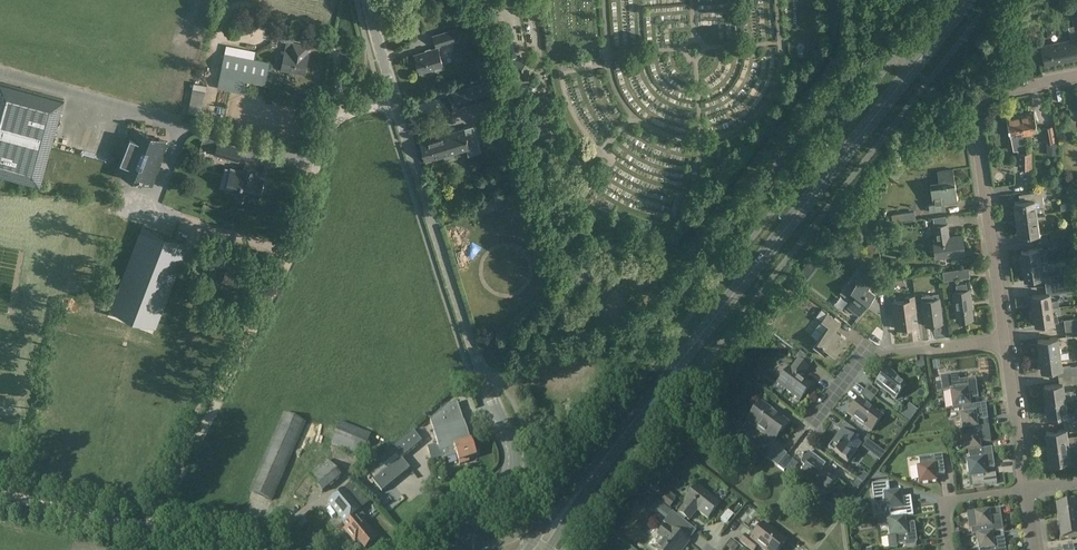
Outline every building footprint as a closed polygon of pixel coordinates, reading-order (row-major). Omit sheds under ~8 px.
[(454,29),(432,35),(436,47),(458,40),(454,29)] [(488,36),(479,39),(482,46),(491,43),(488,36)] [(501,59),(516,55),(511,38),(497,41),(501,59)] [(1076,39),(1041,46),(1045,64),(1076,58),(1076,38),(1076,39)] [(225,43),(224,51),(252,56),(253,49),(225,43)] [(282,70),(304,74),(308,55),(306,54),(308,46),(293,43),(291,51),(286,50),(282,70)] [(415,55),(420,72),(443,65),(438,48),(415,55)] [(220,76),(229,77),(246,81),(265,84),(269,62),(225,53),(220,76)] [(514,60),(517,82),(528,80),(531,77),(528,61),(525,59),(514,60)] [(229,77),(226,89),(244,93),(246,81),(229,77)] [(64,98),(0,81),(0,82),(0,174),(41,185),(64,98)] [(485,82),(452,92),(457,109),(490,99),(485,82)] [(200,109),(202,90),(190,89),(189,107),(200,109)] [(1020,115),(1024,133),(1038,130),(1034,112),(1020,115)] [(1020,115),(1007,118),(1011,136),(1016,135),(1024,133),(1020,115)] [(486,142),(500,138),(494,118),(480,123),(486,142)] [(511,122),(497,127),(502,144),(511,141),(516,140),(511,122)] [(474,126),(464,129),(421,142),(427,161),(466,149),(468,155),(482,151),(480,145),(474,126)] [(1044,127),(1047,143),(1055,141),(1052,126),(1044,127)] [(134,128),(118,170),(151,183),(156,171),(144,166),(151,150),(163,154),(168,141),(155,137),(154,140),(145,137),(147,133),(134,128)] [(219,140),(215,154),(238,161),(242,147),(219,140)] [(1058,155),(1058,143),(1047,143),(1047,155),(1058,155)] [(1031,152),(1018,152),(1018,168),(1032,167),(1031,152)] [(224,187),(224,188),(238,191),(237,195),(249,199),(250,195),(258,197),(259,193),(261,191),(263,189),(264,187),(264,184),(262,182),(263,178),(255,175),(257,170),(244,166),(243,172),(230,168),(224,187)] [(938,172),(940,185),(931,186),(933,203),(929,204),(930,212),(945,210),(944,202),(957,200),(953,169),(938,172)] [(1019,194),(1020,201),(1015,202),(1017,217),(1045,213),(1045,212),(1042,191),(1019,194)] [(1046,218),(1045,212),(1045,213),(1017,217),(1019,235),(1039,233),(1037,219),(1046,218)] [(948,223),(933,225),(935,239),(934,239),(936,258),(965,254),(963,236),(950,237),(948,223)] [(183,241),(142,224),(108,307),(149,323),(183,241)] [(1070,236),(1074,235),(1075,235),(1074,227),(1050,230),(1051,238),(1070,236)] [(1070,236),(1051,238),(1052,238),(1053,246),(1071,244),(1071,242),(1070,236)] [(1021,251),(1022,258),(1020,258),(1021,265),(1023,264),(1023,265),(1040,263),(1039,255),(1044,254),(1043,248),(1021,251)] [(217,265),(214,272),(224,276),(221,281),(240,289),(241,288),(242,287),(244,283),(244,281),(246,274),(227,267),(228,265),(218,261),(217,265)] [(1023,265),(1024,266),(1021,266),(1022,273),(1024,273),(1025,280),(1047,277),(1046,270),(1041,271),(1040,263),(1023,265)] [(881,264),(874,265),(876,280),(883,279),(881,264)] [(943,271),(944,280),(959,278),(958,269),(943,271)] [(860,270),(843,292),(853,299),(848,306),(859,315),(875,294),(868,288),(873,281),(873,280),(861,271),(860,270)] [(1059,283),(1076,281),(1076,273),(1057,275),(1059,283)] [(1076,281),(1059,283),(1060,293),(1076,290),(1076,281)] [(1045,282),(1045,290),(1057,289),(1056,282),(1045,282)] [(957,291),(953,291),(957,320),(972,318),(970,303),(971,302),(970,289),(968,290),(967,283),(956,284),(957,291)] [(875,288),(877,302),(883,302),(882,287),(875,288)] [(939,298),(935,298),(939,297),(939,293),(934,294),(922,295),(922,300),(926,324),(942,322),(939,298)] [(1032,295),(1032,296),(1029,297),(1030,304),(1033,304),(1034,310),(1052,307),(1059,306),(1058,300),(1051,301),(1050,293),(1032,295)] [(905,297),(905,300),(892,301),(896,328),(912,326),(910,312),(916,311),(914,295),(905,297)] [(1034,310),(1031,311),(1032,318),(1035,318),(1036,325),(1054,322),(1059,322),(1058,315),(1053,315),(1052,308),(1052,307),(1034,310)] [(818,340),(813,346),(825,356),(830,350),(836,354),(847,339),(836,330),(841,323),(827,313),(822,319),(822,320),(829,325),(818,340),(817,340),(818,340)] [(1076,327),(1076,318),(1064,320),(1065,328),(1076,327)] [(1065,328),(1066,337),(1076,335),(1076,327),(1065,328)] [(1040,356),(1060,353),(1057,337),(1038,340),(1040,356)] [(781,342),(776,348),(783,354),(788,347),(781,342)] [(1060,353),(1040,356),(1043,371),(1062,368),(1060,353)] [(798,361),(791,370),(789,369),(777,385),(799,401),(811,386),(801,378),(809,369),(798,361)] [(905,387),(886,372),(876,385),(895,400),(905,387)] [(959,381),(958,375),(940,377),(942,392),(950,391),(952,410),(962,408),(970,407),(969,400),(978,399),(975,379),(959,381)] [(1063,382),(1059,382),(1044,385),(1046,400),(1076,396),(1076,397),(1075,389),(1064,391),(1063,382)] [(869,385),(865,390),(875,398),(879,393),(869,385)] [(875,398),(865,390),(860,396),(870,404),(875,398)] [(1076,397),(1076,396),(1046,400),(1049,416),(1067,414),(1066,405),(1073,404),(1072,397),(1076,397)] [(859,400),(848,415),(865,428),(863,431),(869,435),(871,432),(882,418),(859,400)] [(474,449),(471,442),(464,422),(457,403),(447,406),(430,421),(434,432),(433,433),(440,453),(443,460),(457,456),(460,465),(469,462),(469,460),(476,457),(476,456),(478,455),(479,454),(479,452),(478,450),(476,449),(474,449)] [(787,425),(761,404),(747,422),(774,442),(787,425)] [(963,414),(960,414),(962,430),(962,431),(965,430),(978,429),(977,422),(988,420),(986,405),(970,407),(962,408),(963,414)] [(250,492),(272,501),(306,423),(284,413),(250,492)] [(331,444),(362,456),(371,434),(340,422),(331,444)] [(832,444),(829,448),(848,463),(860,446),(861,445),(866,439),(854,430),(843,422),(838,428),(842,431),(832,444)] [(978,429),(965,430),(966,436),(963,436),(965,453),(968,452),(982,450),(981,444),(991,442),(989,427),(978,429)] [(1046,431),(1048,447),(1075,443),(1076,442),(1076,435),(1067,436),(1066,430),(1066,428),(1064,429),(1046,431)] [(412,432),(392,448),(401,459),(421,442),(412,432)] [(1075,443),(1048,447),(1051,462),(1070,459),(1069,452),(1076,451),(1075,443)] [(392,448),(365,471),(382,492),(409,469),(401,459),(392,448)] [(982,450),(968,452),(969,460),(966,461),(969,479),(972,479),(973,488),(997,484),(995,475),(987,476),(986,470),(995,469),(992,449),(982,450)] [(775,457),(771,454),(767,459),(777,467),(786,456),(779,450),(775,457)] [(802,460),(801,461),(801,464),(806,468),(801,475),(825,493),(836,478),(821,467),(824,464),(808,452),(807,454),(804,455),(802,456),(802,460)] [(942,455),(919,459),(920,467),(916,467),(918,486),(937,483),(936,477),(944,475),(943,468),(942,469),(941,464),(943,464),(942,455)] [(786,456),(777,467),(784,472),(793,460),(786,456)] [(461,482),(468,480),(466,471),(458,473),(461,482)] [(861,471),(856,479),(860,482),(866,475),(861,471)] [(684,501),(685,501),(677,511),(689,520),(697,510),(707,519),(719,504),(696,486),(684,501)] [(345,488),(327,503),(345,524),(354,516),(363,509),(345,488)] [(905,518),(913,517),(912,508),(910,509),(910,504),(911,504),(910,498),(902,499),(901,491),(883,494),(885,512),(889,512),(890,519),(890,520),(905,518)] [(666,494),(661,501),(670,508),(675,501),(666,494)] [(657,500),(650,508),(656,513),(657,512),(663,505),(657,500)] [(1057,507),(1059,523),(1076,521),(1076,513),(1076,504),(1057,507)] [(986,511),(967,514),(969,530),(971,530),(972,536),(976,535),(992,533),(1003,531),(999,508),(986,510),(986,511)] [(358,514),(363,521),(368,517),(364,510),(358,514)] [(657,549),(680,549),(682,547),(684,549),(689,542),(688,541),(680,535),(688,525),(671,512),(666,519),(663,522),(663,523),(665,525),(657,535),(664,540),(657,549)] [(345,528),(343,530),(354,544),(359,540),(365,548),(377,538),(365,524),(362,526),(360,523),(354,516),(345,524),(344,526),(345,528)] [(718,528),(724,533),(733,522),(727,517),(718,528)] [(887,520),(880,521),(881,530),(888,529),(889,539),(890,549),(897,548),(896,546),(906,545),(906,547),(916,546),(916,543),(917,543),(916,535),(914,535),(913,531),(915,530),(914,523),(906,525),(905,518),(890,520),(890,519),(887,519),(887,520)] [(1059,523),(1062,540),(1076,538),(1076,521),(1059,523)] [(751,539),(745,535),(740,542),(750,549),(755,549),(758,546),(763,549),(779,549),(785,542),(763,524),(751,539)] [(992,533),(976,535),(978,549),(1005,549),(1004,538),(993,540),(992,533)] [(965,537),(956,538),(957,547),(966,545),(965,537)] [(688,547),(691,549),(701,549),(704,546),(695,539),(688,547)] [(726,547),(730,549),(736,549),(738,547),(731,541),(726,547)]
